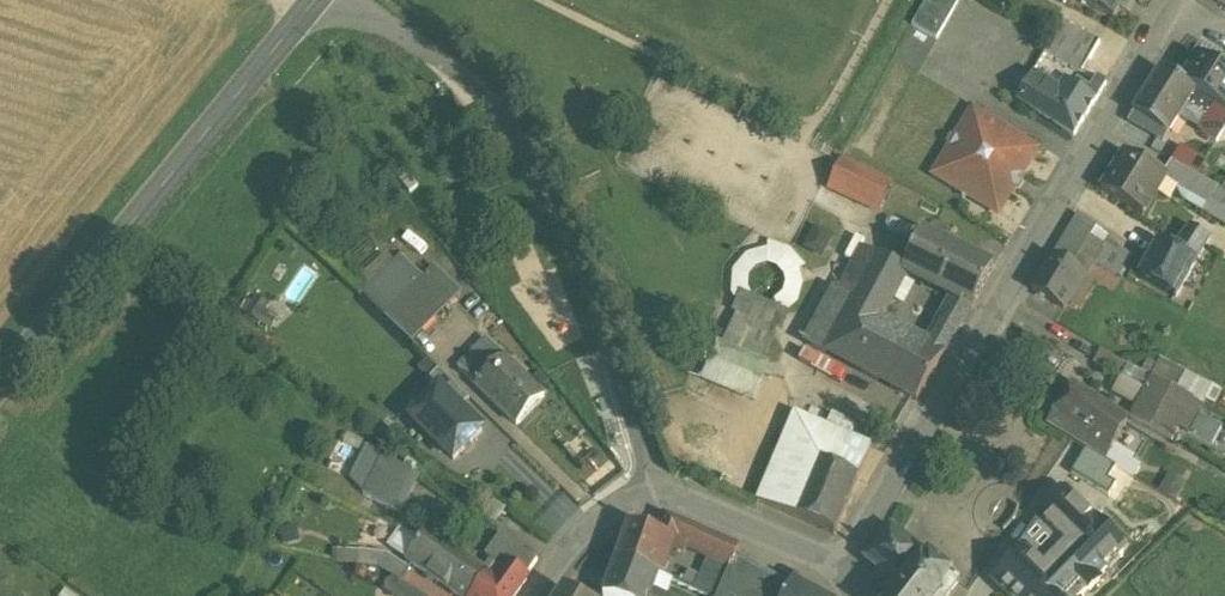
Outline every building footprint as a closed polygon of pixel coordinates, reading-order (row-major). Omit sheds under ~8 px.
[(949,0),(927,0),(919,15),(943,30),(958,5),(949,0)] [(1114,20),(1124,0),(1076,0),(1114,20)] [(943,30),(919,15),(912,27),(936,42),(943,30)] [(1063,24),(1031,77),(1035,80),(1019,104),(1074,137),(1106,86),(1081,74),(1100,45),(1063,24)] [(1199,63),(1184,87),(1195,94),(1200,98),(1216,107),(1224,113),(1224,79),(1199,63)] [(1184,87),(1161,72),(1134,114),(1136,115),(1131,123),(1163,142),(1167,135),(1169,136),(1189,104),(1192,99),(1195,94),(1184,87)] [(1195,94),(1192,99),(1197,103),(1200,98),(1195,94)] [(1216,107),(1200,98),(1197,103),(1192,99),(1189,104),(1209,117),(1216,107)] [(1216,107),(1209,117),(1199,133),(1217,145),(1224,132),(1224,113),(1216,107)] [(1038,151),(973,112),(934,176),(963,193),(964,199),(970,198),(999,215),(1038,151)] [(1163,178),(1126,154),(1102,192),(1143,218),(1166,182),(1167,180),(1163,178)] [(842,163),(829,193),(878,216),(893,187),(842,163)] [(1218,190),(1171,163),(1163,178),(1167,180),(1166,182),(1207,206),(1218,190)] [(1218,190),(1207,206),(1202,213),(1224,226),(1224,194),(1218,190)] [(1087,222),(1078,216),(1070,229),(1082,236),(1089,241),(1097,230),(1087,222)] [(1082,236),(1070,229),(1053,258),(1064,265),(1082,236)] [(1200,236),(1189,230),(1173,252),(1196,264),(1209,241),(1206,239),(1200,236)] [(820,254),(827,240),(813,233),(807,247),(820,254)] [(993,271),(921,235),(912,255),(903,272),(907,273),(973,307),(974,307),(993,271)] [(865,247),(886,255),(890,245),(868,237),(865,247)] [(1132,260),(1109,241),(1097,264),(1120,279),(1132,260)] [(1173,252),(1160,245),(1141,281),(1176,300),(1196,264),(1173,252)] [(900,249),(891,265),(903,272),(912,255),(900,249)] [(891,265),(863,250),(840,293),(855,302),(852,308),(851,310),(872,321),(872,320),(879,324),(907,273),(903,272),(891,265)] [(1064,265),(1053,258),(1032,292),(1064,311),(1084,277),(1064,265)] [(400,259),(362,296),(384,317),(422,281),(400,259)] [(422,281),(384,317),(409,340),(457,293),(434,270),(422,281)] [(852,308),(855,302),(840,293),(834,291),(805,344),(827,355),(849,314),(844,311),(848,306),(852,308)] [(973,307),(956,298),(927,348),(944,357),(973,307)] [(872,321),(851,310),(849,314),(827,355),(917,402),(944,357),(927,348),(879,324),(872,320),(872,321)] [(773,333),(736,316),(723,345),(734,350),(761,361),(773,333)] [(486,342),(459,370),(476,387),(503,359),(486,342)] [(761,361),(734,350),(728,364),(754,375),(761,361)] [(1126,364),(1101,351),(1094,364),(1118,377),(1126,364)] [(503,359),(476,387),(517,426),(545,397),(504,358),(503,359)] [(1215,407),(1222,394),(1162,361),(1151,380),(1193,401),(1205,408),(1208,404),(1215,407)] [(1151,380),(1128,367),(1122,378),(1145,391),(1151,380)] [(440,391),(459,410),(469,400),(438,371),(429,381),(440,391)] [(1193,401),(1151,380),(1145,391),(1130,419),(1171,441),(1193,401)] [(1126,425),(1069,389),(1047,423),(1106,458),(1126,425)] [(455,461),(483,432),(459,410),(440,391),(412,420),(455,461)] [(795,416),(782,447),(797,454),(811,422),(795,416)] [(1213,446),(1222,429),(1200,418),(1191,435),(1213,446)] [(606,425),(612,443),(621,440),(615,422),(606,425)] [(872,449),(811,422),(797,454),(820,463),(858,480),(872,449)] [(797,454),(782,447),(758,502),(796,518),(820,463),(797,454)] [(1071,474),(1109,497),(1116,485),(1107,479),(1114,468),(1086,450),(1071,474)] [(419,479),(383,458),(362,495),(398,516),(419,479)] [(858,480),(820,463),(796,518),(834,535),(858,480)] [(1171,472),(1161,491),(1177,499),(1187,480),(1171,472)] [(542,512),(552,524),(576,506),(567,493),(542,512)] [(1066,493),(1041,519),(1061,540),(1037,563),(1026,552),(995,583),(1008,595),(1086,595),(1099,583),(1096,578),(1123,550),(1066,493)] [(697,530),(666,518),(659,536),(669,540),(667,547),(677,551),(680,542),(691,547),(697,530)] [(659,536),(629,527),(617,561),(657,575),(667,547),(669,540),(659,536)] [(297,528),(282,532),(286,546),(300,543),(297,528)] [(892,529),(865,560),(879,571),(872,581),(889,594),(887,595),(948,595),(960,582),(892,529)] [(738,549),(697,530),(691,547),(731,565),(735,556),(738,549)] [(537,561),(501,535),(486,556),(492,561),(482,574),(486,577),(495,584),(508,566),(525,578),(537,561)] [(454,556),(425,536),(407,561),(435,581),(454,556)] [(378,568),(386,555),(334,551),(334,563),(378,568)] [(410,571),(386,555),(378,568),(393,578),(402,583),(410,571)] [(455,555),(454,556),(435,581),(457,595),(472,595),(486,577),(482,574),(455,555)] [(735,556),(731,565),(717,595),(758,595),(770,575),(735,556)] [(617,561),(604,595),(649,595),(651,591),(657,575),(617,561)] [(495,584),(486,577),(472,595),(515,595),(526,580),(525,578),(508,566),(495,584)] [(770,575),(758,595),(787,595),(791,587),(770,575)] [(393,578),(383,594),(387,595),(422,595),(402,583),(393,578)] [(794,583),(791,587),(787,595),(817,595),(794,583)]
